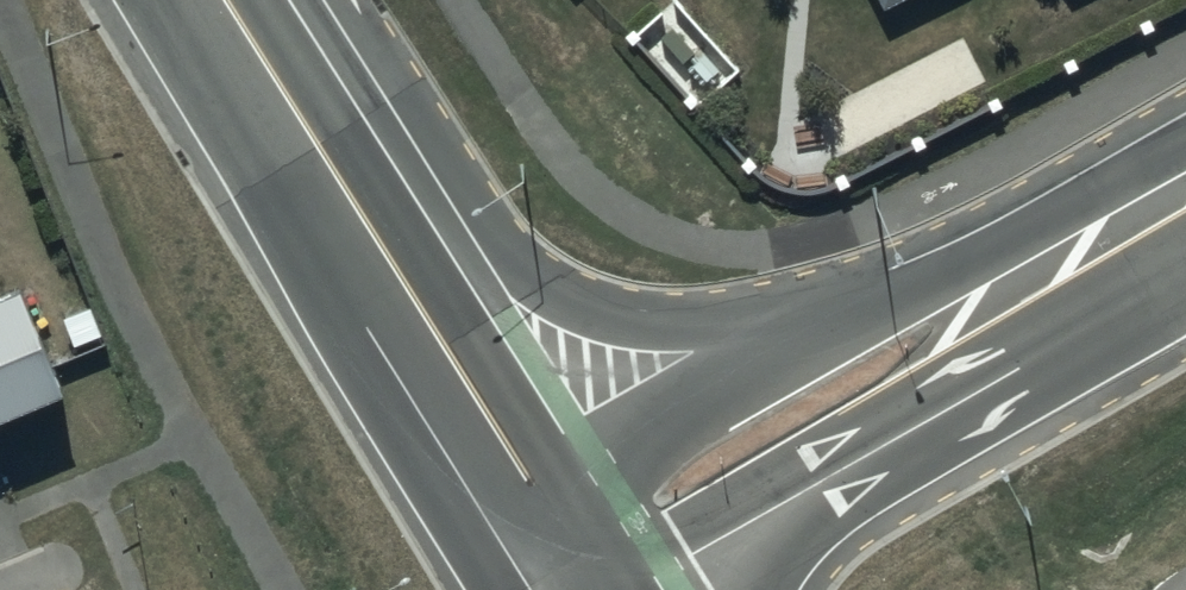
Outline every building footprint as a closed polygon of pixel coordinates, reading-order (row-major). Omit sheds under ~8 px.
[(884,11),(906,0),(878,0),(884,11)] [(67,410),(21,300),(0,308),(0,438),(67,410)]
